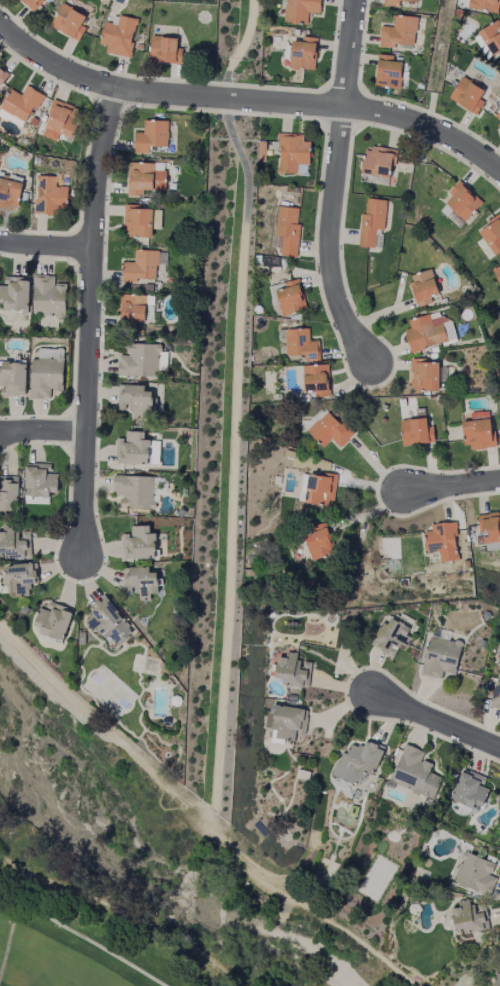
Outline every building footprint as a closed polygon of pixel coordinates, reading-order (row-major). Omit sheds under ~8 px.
[(42,0),(21,0),(32,11),(42,0)] [(321,0),(287,0),(285,22),(307,24),(308,13),(320,14),(321,0)] [(499,0),(468,0),(467,8),(498,13),(499,0)] [(50,27),(78,42),(86,28),(81,25),(86,16),(62,4),(50,27)] [(106,53),(129,58),(138,20),(119,16),(117,25),(104,22),(99,44),(107,46),(106,53)] [(379,47),(394,48),(394,44),(415,45),(416,17),(394,16),(394,27),(380,26),(379,47)] [(494,58),(499,55),(499,18),(478,32),(494,58)] [(181,64),(182,48),(177,48),(178,38),(150,37),(149,63),(181,64)] [(315,69),(316,38),(302,37),(302,42),(291,41),(289,68),(315,69)] [(402,62),(393,61),(393,55),(377,55),(375,87),(401,89),(402,62)] [(9,74),(0,67),(0,87),(9,74)] [(475,116),(484,102),(479,99),(484,91),(462,77),(448,98),(475,116)] [(26,122),(33,106),(39,108),(45,95),(26,87),(22,95),(9,89),(0,110),(0,111),(26,122)] [(41,136),(56,142),(59,134),(72,139),(82,110),(54,100),(41,136)] [(491,119),(499,127),(499,110),(491,119)] [(168,121),(144,120),(143,133),(135,133),(134,153),(149,153),(149,146),(167,147),(168,121)] [(297,174),(297,164),(310,165),(311,142),(303,142),(303,135),(279,134),(278,173),(297,174)] [(362,174),(392,177),(395,150),(364,147),(362,174)] [(143,195),(144,189),(165,190),(166,171),(154,171),(154,163),(128,163),(127,195),(143,195)] [(388,186),(389,179),(362,175),(361,181),(388,186)] [(35,215),(54,215),(55,205),(67,205),(68,187),(56,187),(56,177),(37,176),(35,215)] [(0,178),(0,208),(15,212),(22,184),(0,178)] [(443,202),(465,222),(482,203),(460,183),(443,202)] [(386,200),(366,199),(365,214),(360,214),(359,247),(374,248),(375,229),(385,230),(386,200)] [(152,238),(152,229),(161,229),(161,209),(140,209),(140,205),(125,205),(124,237),(152,238)] [(440,211),(459,228),(464,222),(445,205),(440,211)] [(283,237),(280,256),(297,258),(301,224),(297,224),(299,209),(278,206),(275,236),(283,237)] [(499,251),(499,217),(479,228),(492,255),(499,251)] [(157,251),(135,250),(134,262),(123,262),(122,283),(136,283),(136,279),(156,280),(157,251)] [(407,278),(419,308),(433,303),(431,297),(439,294),(430,269),(407,278)] [(33,316),(65,316),(66,284),(55,284),(55,276),(34,275),(33,316)] [(4,305),(4,310),(29,310),(29,277),(4,277),(4,286),(0,286),(0,305),(4,305)] [(275,291),(281,316),(306,311),(299,279),(284,283),(285,289),(275,291)] [(119,323),(145,324),(146,296),(120,295),(119,323)] [(408,321),(410,328),(404,330),(411,353),(456,340),(450,316),(431,321),(429,315),(408,321)] [(319,361),(319,341),(309,341),(309,329),(285,330),(286,356),(305,355),(305,361),(319,361)] [(118,376),(158,377),(159,344),(127,344),(127,356),(118,355),(118,376)] [(31,398),(50,399),(51,391),(63,391),(64,359),(31,359),(31,398)] [(439,391),(439,363),(427,363),(427,359),(411,359),(411,391),(439,391)] [(26,396),(26,363),(2,363),(2,367),(0,368),(0,387),(1,387),(1,396),(26,396)] [(302,366),(304,392),(314,392),(314,397),(330,397),(328,365),(302,366)] [(145,386),(118,385),(118,410),(129,410),(129,419),(143,419),(143,414),(152,414),(152,392),(144,392),(145,386)] [(353,435),(327,410),(306,432),(323,447),(331,439),(341,448),(353,435)] [(403,447),(435,442),(433,427),(427,427),(426,418),(399,421),(403,447)] [(461,422),(464,449),(495,447),(492,419),(461,422)] [(116,439),(116,464),(149,464),(149,440),(144,440),(144,432),(125,432),(125,439),(116,439)] [(159,441),(151,441),(150,461),(158,461),(159,441)] [(25,465),(25,496),(50,497),(50,493),(58,493),(58,474),(48,474),(48,465),(25,465)] [(301,473),(300,503),(335,504),(336,475),(301,473)] [(154,476),(114,476),(114,496),(121,496),(121,508),(153,509),(154,476)] [(0,477),(0,511),(18,511),(18,477),(0,477)] [(478,516),(480,536),(476,537),(477,544),(499,542),(499,514),(478,516)] [(425,553),(439,553),(439,562),(457,561),(456,523),(431,524),(431,531),(424,531),(425,553)] [(335,554),(326,524),(302,531),(310,561),(335,554)] [(31,559),(30,531),(14,531),(14,526),(3,526),(4,532),(0,532),(0,559),(31,559)] [(123,560),(156,559),(155,533),(150,533),(149,526),(131,526),(131,535),(122,535),(123,560)] [(30,596),(29,584),(38,583),(36,563),(4,566),(7,594),(16,593),(17,597),(30,596)] [(124,568),(124,594),(135,594),(135,601),(150,601),(150,594),(158,594),(158,573),(150,573),(149,567),(124,568)] [(86,620),(102,642),(110,636),(117,646),(134,633),(104,594),(88,607),(94,614),(86,620)] [(41,628),(39,633),(62,641),(74,611),(50,602),(46,611),(40,608),(33,626),(41,628)] [(371,646),(395,656),(399,645),(407,648),(412,638),(407,636),(411,627),(392,619),(390,625),(382,622),(371,646)] [(442,679),(443,673),(456,674),(461,642),(429,637),(423,676),(442,679)] [(310,687),(310,662),(297,661),(297,653),(286,653),(286,658),(277,657),(276,678),(283,678),(283,686),(310,687)] [(499,676),(489,706),(499,710),(499,677),(499,676)] [(305,735),(308,710),(270,704),(266,729),(276,731),(275,739),(294,742),(295,733),(305,735)] [(332,776),(360,787),(365,773),(374,777),(385,747),(366,740),(363,748),(351,744),(347,755),(341,752),(332,776)] [(442,777),(429,773),(433,764),(421,760),(424,752),(404,744),(390,784),(434,799),(442,777)] [(486,778),(462,769),(449,799),(472,809),(474,804),(482,807),(489,790),(482,787),(486,778)] [(495,864),(465,851),(452,881),(489,897),(497,878),(490,876),(495,864)] [(486,912),(473,913),(472,900),(457,902),(458,908),(452,909),(455,930),(463,929),(464,933),(489,930),(486,912)]
